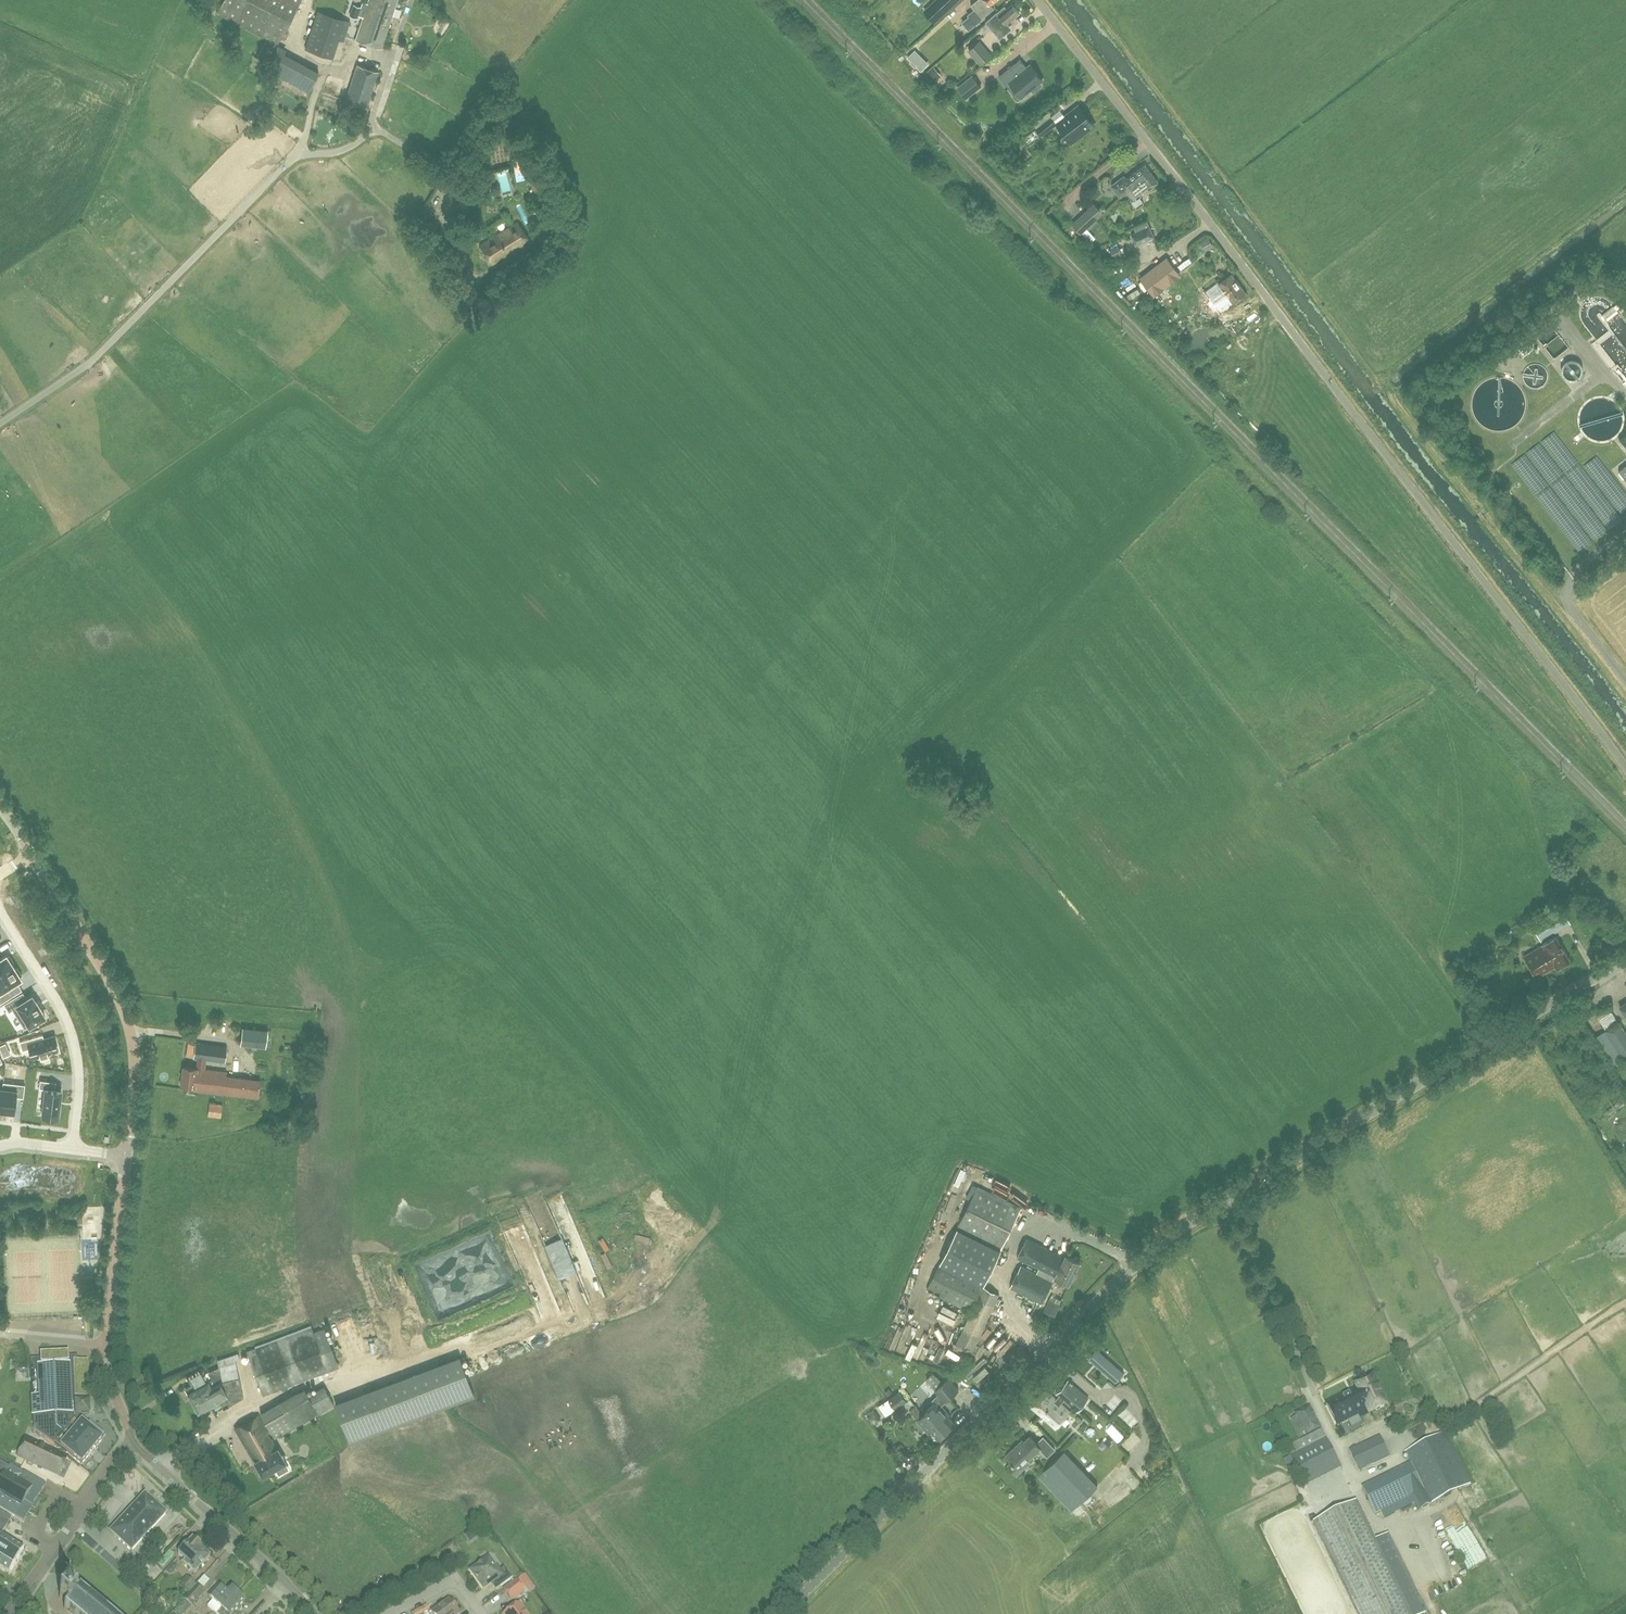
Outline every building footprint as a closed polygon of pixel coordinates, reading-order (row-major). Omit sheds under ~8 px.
[(318,72),(284,54),(287,50),(276,45),(300,0),(223,0),(217,13),(241,26),(231,44),(267,64),(265,68),(308,92),(318,72)] [(361,7),(354,5),(350,16),(358,19),(360,12),(364,14),(355,40),(382,48),(397,0),(368,0),(367,3),(363,2),(361,7)] [(941,0),(934,0),(923,11),(935,23),(949,9),(941,0)] [(970,6),(974,11),(967,16),(976,26),(983,20),(982,19),(994,10),(990,6),(997,0),(978,0),(970,6)] [(1012,5),(1007,9),(1005,7),(986,23),(1001,39),(1009,31),(1008,29),(1009,28),(1009,26),(1007,24),(1019,13),(1012,5)] [(348,21),(317,11),(305,49),(326,55),(332,37),(342,40),(348,21)] [(969,51),(981,64),(991,56),(979,42),(969,51)] [(1030,65),(1027,68),(1020,59),(999,76),(1009,89),(1013,86),(1022,97),(1031,90),(1033,93),(1042,86),(1039,83),(1043,81),(1030,65)] [(934,68),(940,74),(946,68),(940,62),(934,68)] [(367,107),(378,71),(357,64),(345,101),(367,107)] [(325,87),(339,93),(344,81),(331,75),(325,87)] [(958,87),(967,98),(981,87),(972,75),(958,87)] [(1085,128),(1091,123),(1080,109),(1061,123),(1072,138),(1078,133),(1079,135),(1087,129),(1085,128)] [(1042,134),(1055,125),(1050,118),(1038,128),(1042,134)] [(1128,192),(1152,174),(1145,165),(1123,182),(1121,179),(1111,186),(1120,197),(1128,192)] [(507,190),(515,188),(509,168),(502,170),(507,190)] [(1158,182),(1152,174),(1128,192),(1134,200),(1135,200),(1140,196),(1158,182)] [(1065,203),(1074,211),(1084,201),(1076,192),(1065,203)] [(1094,203),(1071,224),(1081,234),(1103,214),(1094,203)] [(441,234),(433,218),(421,224),(430,240),(441,234)] [(517,222),(480,246),(492,264),(530,241),(517,222)] [(1131,234),(1137,245),(1154,237),(1149,226),(1131,234)] [(1117,250),(1126,246),(1124,241),(1115,245),(1117,250)] [(1166,258),(1140,278),(1153,295),(1164,287),(1162,285),(1178,273),(1166,258)] [(1234,303),(1246,293),(1232,275),(1220,284),(1218,282),(1205,292),(1220,313),(1233,303),(1234,303)] [(1534,927),(1542,940),(1570,923),(1562,910),(1534,927)] [(1557,968),(1570,960),(1556,936),(1543,944),(1543,945),(1524,956),(1536,977),(1556,966),(1557,968)] [(14,967),(13,965),(15,964),(10,955),(8,957),(6,955),(0,959),(0,976),(14,967)] [(22,979),(20,977),(22,975),(17,967),(15,968),(14,967),(0,976),(0,1004),(13,996),(8,987),(22,979)] [(44,1016),(40,1010),(41,1009),(36,1002),(32,996),(24,1001),(20,995),(5,1004),(9,1011),(13,1009),(25,1028),(44,1016)] [(1608,1004),(1597,1011),(1600,1016),(1611,1009),(1608,1004)] [(271,1039),(271,1024),(244,1023),(244,1038),(271,1039)] [(1623,1057),(1625,1062),(1625,1034),(1619,1023),(1606,1030),(1623,1057)] [(43,1034),(20,1041),(23,1050),(30,1048),(33,1056),(40,1054),(41,1057),(49,1054),(49,1052),(58,1049),(53,1035),(44,1038),(43,1034)] [(197,1068),(183,1066),(181,1086),(195,1088),(194,1090),(258,1098),(261,1080),(226,1076),(226,1072),(205,1069),(206,1059),(225,1062),(226,1047),(196,1043),(194,1058),(198,1058),(197,1068)] [(58,1117),(61,1090),(55,1089),(56,1082),(40,1080),(39,1088),(45,1089),(42,1115),(58,1117)] [(14,1112),(16,1096),(23,1097),(25,1084),(3,1082),(0,1110),(14,1112)] [(225,1110),(225,1097),(212,1097),(212,1110),(225,1110)] [(998,1166),(994,1174),(1009,1181),(1013,1174),(998,1166)] [(1021,1208),(978,1186),(957,1228),(1001,1249),(1021,1208)] [(957,1228),(927,1289),(970,1311),(1001,1249),(957,1228)] [(566,1243),(562,1234),(557,1236),(570,1267),(578,1264),(568,1242),(566,1243)] [(1027,1238),(1017,1258),(1069,1283),(1080,1261),(1066,1254),(1065,1257),(1027,1238)] [(102,1268),(103,1241),(90,1241),(90,1268),(102,1268)] [(484,1250),(496,1281),(510,1275),(498,1245),(484,1250)] [(1041,1303),(1042,1304),(1053,1282),(1052,1281),(1052,1282),(1021,1266),(1010,1287),(1041,1303)] [(422,1289),(431,1311),(479,1291),(471,1273),(463,1276),(462,1272),(422,1289)] [(954,1349),(970,1357),(1000,1294),(984,1286),(954,1349)] [(1056,1318),(1059,1309),(1048,1304),(1045,1313),(1056,1318)] [(997,1313),(994,1319),(1005,1326),(1009,1321),(997,1313)] [(941,1322),(958,1327),(959,1321),(956,1319),(956,1318),(943,1314),(941,1322)] [(328,1371),(311,1327),(247,1351),(263,1395),(328,1371)] [(1124,1373),(1095,1348),(1087,1358),(1116,1383),(1124,1373)] [(42,1362),(31,1362),(33,1428),(54,1443),(55,1442),(61,1447),(81,1422),(81,1414),(89,1414),(89,1400),(86,1401),(86,1396),(87,1396),(86,1361),(78,1361),(78,1356),(69,1357),(69,1352),(41,1353),(42,1362)] [(328,1362),(340,1359),(338,1352),(327,1354),(328,1362)] [(243,1397),(236,1359),(239,1358),(238,1353),(218,1360),(219,1367),(208,1372),(209,1373),(205,1374),(201,1368),(187,1376),(192,1385),(186,1388),(189,1392),(187,1393),(198,1412),(210,1405),(212,1407),(220,1403),(223,1408),(243,1397)] [(458,1354),(334,1401),(350,1443),(474,1397),(458,1354)] [(1388,1405),(1372,1375),(1355,1384),(1357,1388),(1326,1403),(1337,1426),(1368,1410),(1370,1414),(1388,1405)] [(958,1390),(948,1379),(936,1391),(939,1394),(934,1398),(937,1402),(928,1410),(934,1417),(935,1416),(942,1424),(940,1425),(946,1431),(955,1423),(946,1413),(947,1412),(941,1405),(958,1390)] [(1070,1412),(1061,1404),(1063,1400),(1076,1412),(1088,1398),(1068,1381),(1056,1394),(1059,1396),(1056,1399),(1046,1391),(1031,1407),(1041,1416),(1042,1414),(1047,1419),(1046,1420),(1056,1428),(1070,1412)] [(331,1406),(326,1396),(313,1404),(304,1389),(261,1414),(275,1438),(331,1406)] [(890,1399),(896,1409),(907,1402),(900,1392),(890,1399)] [(880,1402),(870,1411),(877,1419),(887,1410),(880,1402)] [(934,1417),(928,1410),(923,1415),(915,1405),(909,1409),(917,1419),(917,1420),(926,1430),(927,1428),(937,1439),(946,1431),(940,1425),(942,1424),(935,1416),(934,1417)] [(1306,1434),(1320,1428),(1310,1407),(1296,1414),(1306,1434)] [(269,1433),(258,1415),(236,1428),(255,1461),(254,1462),(262,1475),(285,1462),(272,1438),(270,1439),(267,1434),(269,1433)] [(82,1421),(61,1447),(81,1464),(102,1439),(100,1437),(103,1433),(90,1422),(86,1425),(82,1421)] [(1306,1486),(1342,1468),(1326,1438),(1321,1428),(1286,1447),(1291,1456),(1306,1486)] [(1411,1464),(1362,1488),(1374,1513),(1414,1493),(1421,1508),(1470,1484),(1445,1433),(1405,1452),(1411,1464)] [(1043,1437),(1036,1444),(1029,1436),(1029,1437),(1029,1436),(1021,1445),(1019,1443),(1006,1456),(1010,1461),(1006,1466),(1016,1477),(1028,1465),(1026,1462),(1040,1449),(1047,1456),(1055,1449),(1043,1437)] [(1390,1456),(1380,1436),(1350,1451),(1359,1470),(1390,1456)] [(65,1455),(67,1453),(61,1449),(58,1452),(26,1437),(18,1456),(59,1475),(68,1456),(65,1455)] [(1071,1511),(1096,1487),(1063,1452),(1038,1476),(1071,1511)] [(44,1485),(10,1465),(8,1467),(0,1463),(0,1507),(24,1521),(44,1485)] [(167,1512),(145,1491),(109,1531),(131,1551),(167,1512)] [(1432,1515),(1439,1537),(1463,1530),(1462,1527),(1470,1524),(1462,1499),(1446,1504),(1448,1510),(1432,1515)] [(1314,1525),(1363,1613),(1417,1613),(1357,1502),(1314,1525)] [(10,1573),(24,1550),(1,1535),(12,1519),(0,1512),(0,1567),(10,1573)] [(1419,1523),(1412,1527),(1417,1536),(1424,1533),(1419,1523)] [(202,1548),(193,1540),(179,1555),(180,1556),(185,1561),(184,1562),(195,1573),(210,1556),(201,1548),(202,1548)] [(96,1544),(93,1548),(107,1561),(111,1557),(96,1544)] [(488,1557),(471,1570),(484,1587),(496,1579),(501,1586),(512,1578),(504,1567),(501,1569),(498,1566),(496,1567),(488,1557)] [(1452,1564),(1439,1568),(1441,1574),(1454,1570),(1452,1564)] [(525,1574),(520,1577),(525,1584),(530,1580),(525,1574)] [(184,1598),(196,1585),(187,1576),(179,1584),(189,1593),(184,1598)] [(524,1591),(516,1580),(504,1589),(511,1600),(524,1591)] [(1443,1587),(1447,1594),(1455,1589),(1452,1583),(1443,1587)] [(88,1596),(90,1594),(85,1590),(83,1592),(82,1591),(83,1589),(82,1588),(80,1590),(78,1588),(77,1590),(79,1591),(78,1592),(77,1592),(76,1593),(70,1589),(72,1587),(70,1585),(68,1587),(67,1586),(59,1595),(61,1596),(59,1598),(61,1600),(63,1598),(68,1602),(67,1604),(67,1605),(67,1606),(65,1604),(63,1606),(65,1607),(64,1609),(65,1610),(67,1609),(68,1610),(66,1612),(69,1613),(110,1613),(111,1612),(110,1611),(108,1613),(100,1607),(102,1604),(101,1603),(99,1605),(91,1599),(93,1597),(91,1595),(90,1598),(88,1596)] [(196,1585),(184,1598),(185,1599),(178,1607),(185,1613),(186,1613),(192,1605),(204,1592),(196,1585)] [(231,1602),(239,1594),(230,1586),(226,1591),(219,1585),(209,1596),(222,1608),(229,1600),(231,1602)] [(239,1594),(231,1602),(229,1600),(222,1608),(228,1613),(232,1613),(245,1600),(239,1594)] [(459,1613),(449,1599),(431,1612),(433,1613),(458,1613),(459,1613)] [(426,1601),(414,1606),(417,1611),(428,1606),(426,1601)] [(519,1603),(503,1613),(527,1613),(519,1603)]
